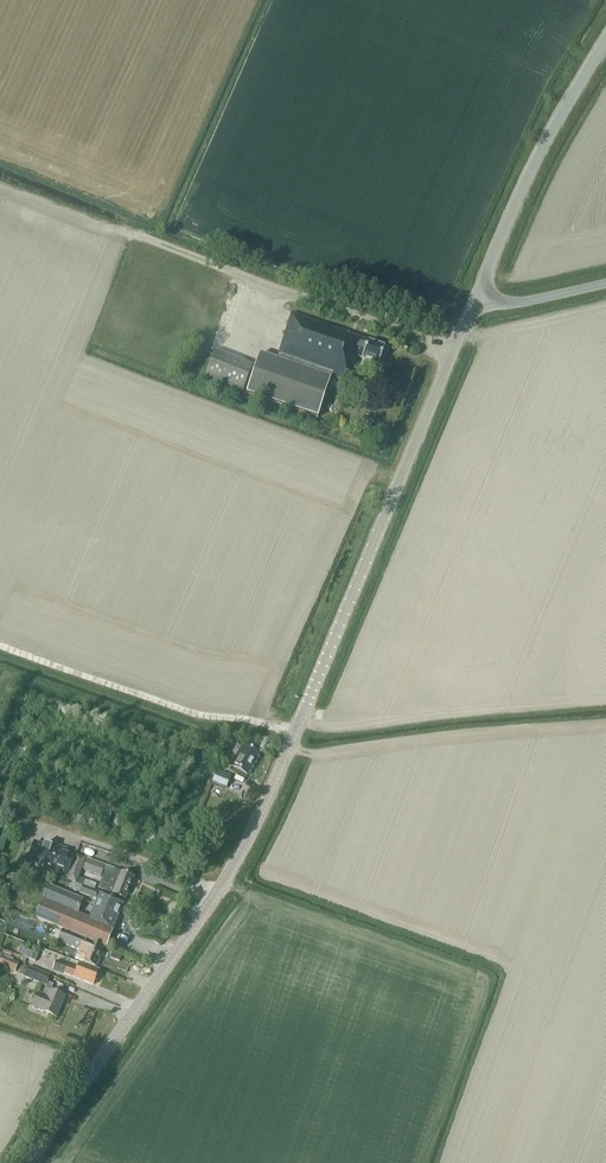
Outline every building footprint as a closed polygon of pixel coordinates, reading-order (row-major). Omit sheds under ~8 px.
[(378,365),(384,348),(349,335),(350,333),(292,313),(277,357),(278,358),(277,360),(258,353),(245,392),(316,417),(330,377),(347,383),(356,357),(378,365)] [(242,394),(253,366),(215,351),(204,379),(242,394)] [(240,748),(236,745),(237,745),(231,741),(221,758),(227,761),(229,758),(233,760),(230,766),(247,775),(259,755),(242,745),(240,748)] [(226,790),(231,776),(216,770),(211,784),(226,790)] [(29,823),(13,817),(10,825),(26,831),(29,823)] [(56,851),(43,846),(35,843),(28,861),(36,864),(37,861),(51,866),(56,851)] [(68,872),(74,858),(73,858),(75,852),(57,846),(56,851),(51,866),(49,871),(67,876),(69,872),(68,872)] [(68,872),(69,872),(66,881),(74,884),(76,884),(86,859),(76,855),(75,858),(74,858),(68,872)] [(100,877),(104,866),(87,859),(82,870),(100,877)] [(134,878),(114,870),(111,875),(104,872),(97,888),(125,900),(134,878)] [(12,884),(0,879),(0,890),(8,893),(12,884)] [(82,886),(94,890),(96,884),(84,880),(82,886)] [(81,887),(81,886),(76,884),(74,884),(72,891),(79,893),(81,887)] [(112,931),(123,903),(111,899),(111,898),(81,887),(79,893),(78,894),(96,900),(88,919),(76,914),(82,900),(48,887),(35,919),(106,947),(112,931)] [(95,966),(103,947),(62,931),(58,942),(78,950),(74,959),(95,966)] [(26,932),(23,940),(42,947),(45,939),(26,932)] [(15,971),(18,963),(1,956),(0,958),(0,965),(15,971)] [(92,984),(98,970),(78,963),(76,969),(55,962),(52,969),(92,984)] [(45,986),(49,976),(27,967),(23,977),(45,986)] [(64,997),(45,989),(42,995),(37,993),(31,1008),(56,1018),(64,997)]
